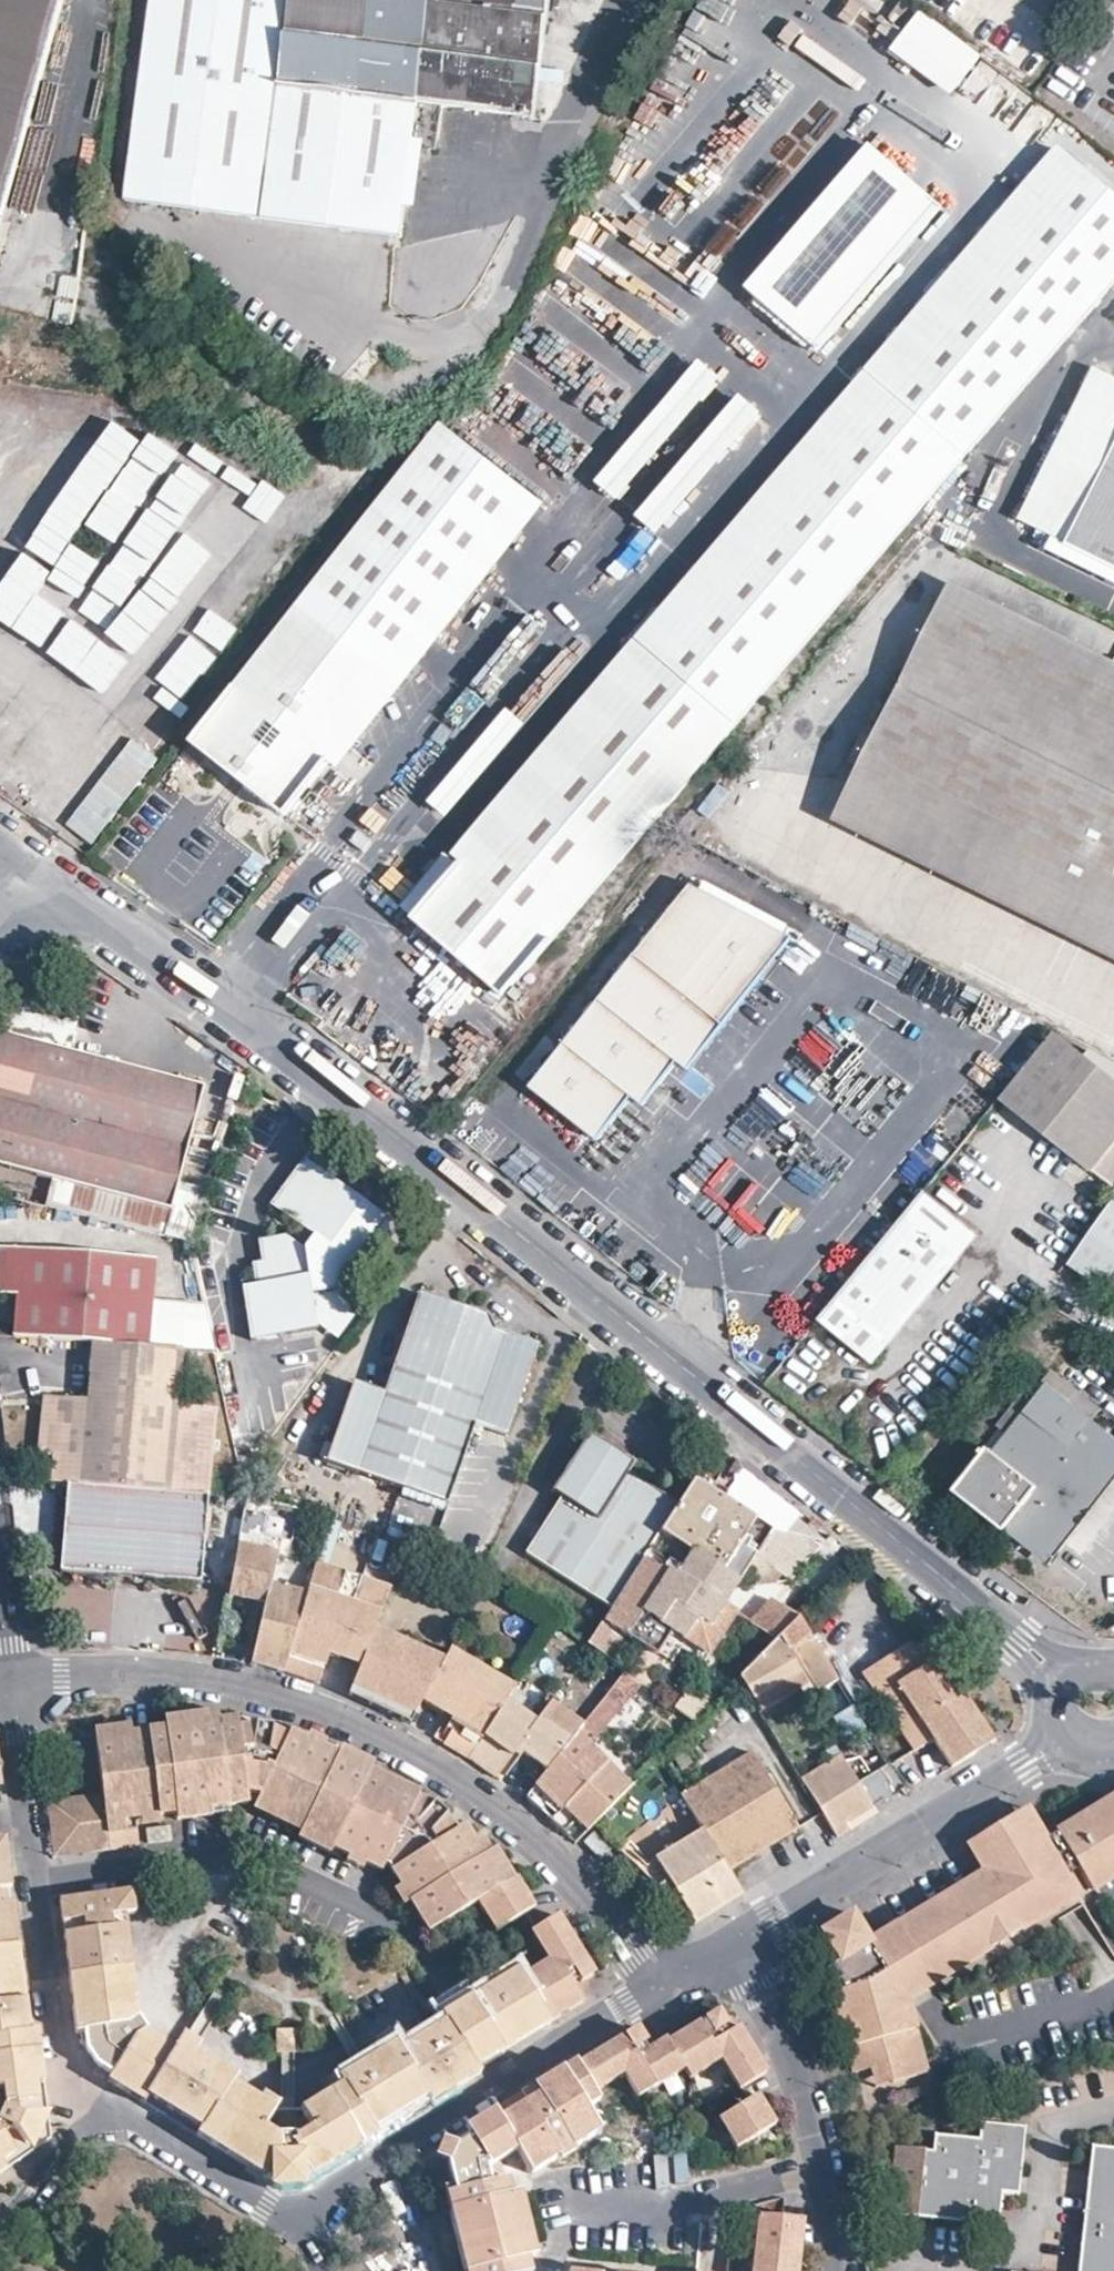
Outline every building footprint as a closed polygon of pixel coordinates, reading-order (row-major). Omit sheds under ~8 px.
[(64,0),(0,0),(0,230),(64,0)] [(286,0),(153,0),(127,199),(163,203),(401,237),(406,206),(414,149),(415,101),(276,84),(286,0)] [(276,84),(415,101),(533,116),(548,0),(286,0),(276,84)] [(909,0),(898,0),(888,13),(917,36),(931,17),(909,0)] [(990,62),(931,17),(917,36),(906,52),(967,96),(990,62)] [(946,204),(875,143),(753,287),(823,347),(946,204)] [(1060,143),(798,451),(807,459),(1072,153),(1060,143)] [(417,207),(424,150),(414,149),(406,206),(417,207)] [(412,920),(503,998),(739,722),(898,536),(1113,281),(1113,188),(1072,153),(807,459),(648,644),(460,863),(412,920)] [(163,203),(127,199),(133,211),(161,214),(163,203)] [(718,377),(697,359),(593,480),(615,499),(718,377)] [(1093,367),(1019,518),(1113,565),(1113,378),(1093,367)] [(760,412),(737,393),(634,515),(656,533),(760,412)] [(536,497),(443,420),(300,602),(395,676),(536,497)] [(798,451),(639,636),(648,644),(807,459),(798,451)] [(404,683),(546,504),(536,497),(395,676),(404,683)] [(27,593),(42,562),(13,548),(0,575),(0,581),(27,593)] [(201,605),(232,619),(247,585),(216,572),(201,605)] [(1113,673),(1113,661),(950,581),(945,591),(1113,673)] [(945,591),(852,782),(1113,912),(1113,673),(945,591)] [(395,676),(300,602),(190,743),(285,817),(328,762),(395,676)] [(451,856),(460,863),(648,644),(639,636),(451,856)] [(404,683),(395,676),(328,762),(337,769),(404,683)] [(852,782),(833,819),(1113,959),(1113,912),(852,782)] [(676,1061),(687,1069),(723,1023),(790,938),(690,886),(635,954),(530,1086),(596,1138),(631,1095),(642,1104),(676,1061)] [(345,926),(300,969),(322,991),(366,948),(345,926)] [(68,1049),(77,1011),(25,998),(0,1021),(0,1031),(68,1049)] [(68,1049),(0,1031),(0,1162),(50,1176),(165,1207),(170,1208),(202,1085),(68,1049)] [(1054,1034),(1000,1098),(1113,1186),(1113,1185),(1113,1062),(1089,1049),(1082,1056),(1054,1034)] [(385,1218),(303,1157),(270,1202),(313,1234),(303,1248),(285,1234),(258,1238),(262,1259),(252,1260),(255,1282),(242,1284),(250,1336),(316,1326),(311,1292),(333,1289),(358,1254),(371,1252),(387,1231),(385,1218)] [(159,1230),(165,1207),(50,1176),(44,1200),(159,1230)] [(177,1181),(170,1208),(163,1234),(188,1240),(205,1188),(177,1181)] [(1113,1186),(1107,1197),(1110,1199),(1069,1261),(1113,1292),(1113,1185),(1113,1186)] [(925,1191),(818,1320),(871,1363),(977,1234),(925,1191)] [(147,1345),(154,1258),(0,1246),(0,1291),(16,1293),(13,1334),(14,1334),(92,1341),(147,1345)] [(468,1309),(414,1291),(378,1391),(348,1381),(322,1459),(442,1499),(468,1422),(498,1432),(528,1343),(523,1340),(519,1334),(512,1337),(486,1329),(477,1305),(468,1309)] [(147,1345),(92,1341),(87,1398),(45,1394),(41,1450),(55,1452),(53,1480),(67,1481),(168,1490),(207,1493),(212,1438),(172,1435),(180,1348),(147,1345)] [(1069,1401),(1078,1389),(1053,1369),(1043,1381),(1047,1383),(1069,1401)] [(1102,1407),(1078,1389),(1069,1401),(1047,1383),(1032,1402),(1020,1394),(996,1425),(1005,1433),(991,1451),(988,1449),(955,1491),(1004,1529),(1006,1527),(1026,1543),(1110,1434),(1092,1419),(1102,1407)] [(659,1529),(680,1497),(632,1465),(637,1456),(591,1426),(552,1484),(562,1491),(525,1547),(611,1603),(644,1553),(659,1529)] [(1110,1434),(1026,1543),(1051,1562),(1113,1481),(1113,1437),(1110,1434)] [(698,1469),(680,1497),(659,1529),(738,1580),(739,1577),(748,1583),(790,1579),(830,1533),(798,1507),(779,1492),(742,1462),(731,1452),(710,1478),(698,1469)] [(903,1471),(895,1461),(885,1471),(893,1481),(903,1471)] [(200,1581),(207,1493),(168,1490),(67,1481),(60,1570),(200,1581)] [(258,1532),(262,1511),(244,1508),(238,1542),(275,1550),(279,1536),(258,1532)] [(275,1550),(238,1542),(229,1590),(262,1596),(261,1602),(246,1662),(252,1663),(261,1666),(270,1668),(282,1671),(307,1589),(268,1581),(275,1550)] [(644,1553),(611,1603),(603,1617),(655,1650),(670,1628),(709,1653),(734,1612),(644,1553)] [(380,1612),(391,1586),(316,1560),(307,1587),(380,1612)] [(307,1587),(307,1589),(282,1671),(295,1675),(306,1678),(318,1682),(327,1653),(359,1664),(374,1627),(380,1612),(307,1587)] [(262,1596),(229,1590),(228,1596),(261,1602),(262,1596)] [(790,1613),(766,1598),(743,1621),(766,1636),(790,1613)] [(797,1614),(737,1675),(752,1699),(804,1668),(818,1690),(837,1678),(797,1614)] [(595,1648),(605,1654),(618,1633),(600,1621),(587,1642),(595,1648)] [(422,1697),(442,1659),(374,1627),(359,1664),(351,1684),(414,1713),(422,1697)] [(933,1737),(950,1765),(959,1760),(994,1739),(924,1635),(864,1673),(911,1750),(933,1737)] [(457,1718),(443,1740),(454,1747),(469,1756),(506,1699),(516,1683),(450,1644),(442,1659),(422,1697),(457,1718)] [(804,1668),(752,1699),(759,1711),(800,1686),(807,1697),(818,1690),(804,1668)] [(414,1713),(351,1684),(347,1694),(367,1702),(382,1709),(386,1710),(395,1715),(405,1719),(409,1722),(414,1713)] [(698,1721),(708,1701),(685,1690),(675,1711),(698,1721)] [(494,1773),(497,1775),(515,1749),(545,1769),(580,1725),(546,1702),(535,1718),(506,1699),(469,1756),(478,1762),(485,1767),(494,1773)] [(610,1715),(598,1704),(580,1725),(585,1730),(576,1740),(581,1745),(610,1715)] [(391,1869),(430,1931),(479,1900),(506,1883),(498,1869),(507,1862),(497,1844),(491,1847),(482,1833),(475,1837),(466,1822),(458,1827),(454,1820),(452,1818),(449,1814),(447,1811),(443,1807),(439,1803),(438,1802),(435,1800),(430,1797),(427,1795),(421,1792),(422,1789),(373,1766),(372,1767),(339,1752),(340,1750),(292,1728),(291,1731),(284,1727),(276,1723),(256,1718),(256,1722),(254,1732),(242,1733),(240,1723),(240,1716),(221,1718),(220,1711),(165,1717),(166,1726),(98,1734),(104,1791),(107,1819),(138,1815),(178,1811),(231,1805),(248,1803),(247,1789),(246,1771),(267,1775),(259,1792),(253,1807),(302,1831),(333,1845),(350,1854),(367,1862),(382,1869),(387,1860),(395,1842),(412,1856),(394,1867),(391,1869)] [(254,1732),(256,1722),(240,1723),(242,1733),(254,1732)] [(574,1820),(586,1830),(593,1823),(631,1783),(607,1760),(602,1766),(581,1745),(576,1740),(585,1730),(580,1725),(545,1769),(543,1771),(571,1797),(561,1807),(574,1820)] [(373,1766),(374,1761),(358,1754),(341,1746),(340,1750),(339,1752),(372,1767),(373,1766)] [(654,1858),(642,1872),(663,1893),(674,1905),(680,1901),(693,1923),(741,1894),(727,1871),(748,1858),(797,1827),(752,1751),(680,1795),(701,1829),(654,1858)] [(841,1753),(800,1778),(821,1812),(836,1836),(849,1828),(845,1820),(857,1812),(901,1785),(887,1761),(858,1780),(841,1753)] [(247,1789),(259,1792),(267,1775),(246,1771),(247,1789)] [(550,1819),(561,1807),(571,1797),(543,1771),(523,1796),(532,1803),(541,1812),(550,1819)] [(52,1834),(54,1853),(110,1846),(107,1819),(104,1791),(48,1798),(52,1834)] [(932,1976),(1047,1905),(1053,1914),(1078,1898),(1062,1870),(1074,1863),(1088,1887),(1113,1871),(1113,1794),(1043,1837),(1023,1804),(1014,1809),(974,1834),(964,1840),(982,1870),(896,1921),(932,1976)] [(179,1819),(231,1813),(231,1805),(178,1811),(179,1819)] [(110,1846),(141,1842),(139,1824),(138,1815),(107,1819),(110,1846)] [(169,1826),(146,1828),(148,1840),(171,1838),(169,1826)] [(333,1845),(302,1831),(300,1837),(330,1852),(333,1845)] [(609,1848),(593,1832),(584,1842),(600,1858),(609,1848)] [(387,1860),(394,1867),(412,1856),(395,1842),(387,1860)] [(367,1862),(350,1854),(347,1860),(364,1868),(367,1862)] [(512,1880),(517,1876),(507,1862),(498,1869),(506,1883),(512,1880)] [(4,1886),(10,1885),(7,1863),(0,1864),(0,1887),(4,1886)] [(537,1902),(520,1875),(517,1876),(512,1880),(529,1907),(537,1902)] [(496,1927),(529,1907),(512,1880),(506,1883),(479,1900),(496,1927)] [(64,1931),(69,1973),(125,1966),(118,1913),(136,1911),(132,1888),(60,1896),(62,1918),(74,1917),(76,1930),(64,1931)] [(17,1944),(18,1944),(13,1902),(7,1903),(0,1904),(0,1946),(17,1944)] [(904,2003),(900,1996),(867,1938),(850,1910),(834,1920),(821,1928),(837,1956),(824,1965),(854,2071),(868,2067),(884,2062),(889,2081),(923,2071),(904,2003)] [(565,2010),(584,1999),(575,1984),(597,1970),(586,1952),(561,1911),(530,1930),(546,1957),(521,1972),(550,2019),(565,2010)] [(62,1918),(64,1931),(76,1930),(74,1917),(62,1918)] [(867,1938),(900,1996),(932,1976),(896,1921),(867,1938)] [(17,1944),(0,1946),(0,2088),(3,2088),(5,2105),(0,2117),(0,2170),(20,2156),(51,2136),(36,2030),(28,2031),(23,1992),(17,1944)] [(476,2066),(550,2019),(521,1972),(519,1967),(441,2015),(444,2020),(398,2047),(395,2043),(338,2078),(341,2085),(299,2110),(310,2128),(296,2135),(279,2137),(264,2127),(275,2110),(233,2083),(236,2077),(179,2042),(174,2048),(144,2029),(137,2019),(129,1965),(125,1966),(69,1973),(77,2030),(83,2029),(85,2047),(86,2049),(99,2066),(102,2068),(112,2074),(108,2079),(186,2128),(262,2174),(265,2170),(277,2177),(277,2184),(286,2184),(298,2184),(298,2177),(308,2171),(310,2174),(398,2121),(479,2072),(476,2066)] [(577,2063),(594,2091),(624,2072),(638,2093),(685,2065),(691,2074),(721,2058),(739,2086),(767,2068),(752,2043),(739,2023),(731,2029),(724,2017),(717,2008),(705,2014),(706,2017),(701,2021),(698,2018),(667,2036),(665,2035),(645,2047),(640,2039),(634,2029),(628,2033),(577,2063)] [(299,2030),(277,2029),(277,2051),(299,2051),(299,2030)] [(598,2098),(594,2091),(577,2063),(575,2060),(492,2111),(466,2126),(470,2134),(453,2144),(447,2141),(441,2157),(447,2160),(456,2192),(445,2195),(465,2270),(530,2270),(527,2257),(534,2255),(519,2193),(511,2194),(507,2179),(503,2180),(490,2183),(485,2167),(498,2159),(515,2149),(530,2171),(597,2129),(584,2107),(598,2098)] [(884,2062),(868,2067),(873,2086),(889,2081),(884,2062)] [(759,2091),(752,2095),(770,2124),(776,2120),(759,2091)] [(770,2124),(752,2095),(719,2115),(737,2144),(770,2124)] [(934,2135),(931,2150),(895,2146),(891,2181),(901,2182),(897,2213),(996,2223),(1001,2191),(1016,2192),(1020,2160),(1023,2127),(979,2123),(977,2139),(957,2137),(934,2135)] [(1108,2148),(1091,2147),(1079,2253),(1077,2270),(1113,2270),(1113,2149),(1108,2148)] [(503,2180),(498,2159),(485,2167),(490,2183),(503,2180)] [(792,2247),(794,2214),(757,2210),(751,2270),(789,2270),(792,2247)] [(804,2216),(794,2214),(792,2247),(801,2248),(802,2230),(804,2216)] [(799,2261),(801,2248),(792,2247),(789,2270),(798,2270),(799,2261)]
